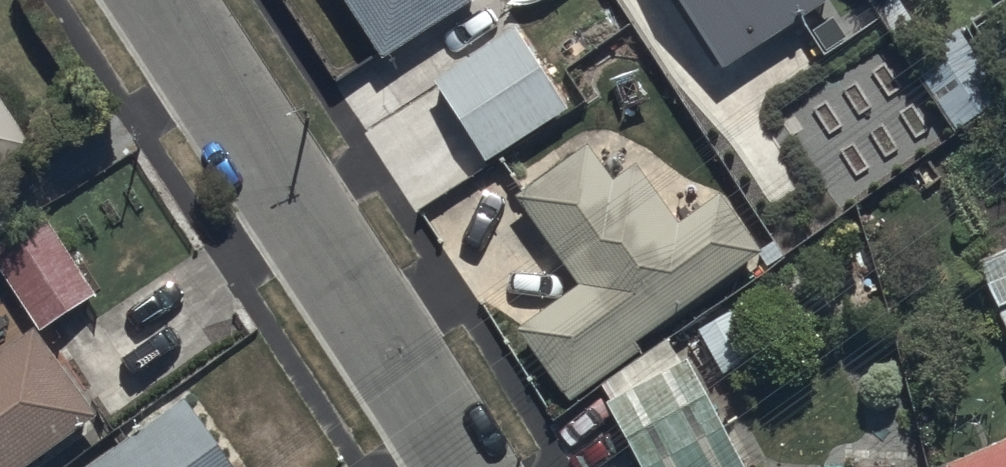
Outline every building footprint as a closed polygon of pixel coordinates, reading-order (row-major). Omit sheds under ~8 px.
[(383,54),(466,0),(348,0),(383,54)] [(433,76),(485,157),(569,103),(539,55),(548,49),(529,20),(547,8),(542,0),(506,0),(519,21),(433,76)] [(720,62),(817,0),(680,0),(720,62)] [(38,140),(0,87),(0,167),(38,140)] [(763,245),(720,188),(682,217),(636,156),(616,171),(588,134),(511,192),(576,277),(515,324),(571,398),(642,345),(638,339),(763,245)] [(47,209),(0,239),(0,254),(44,323),(98,289),(47,209)] [(978,251),(1005,316),(1005,239),(978,251)] [(755,349),(732,307),(697,327),(720,368),(755,349)] [(99,409),(34,321),(0,346),(0,466),(20,466),(99,409)] [(688,355),(682,358),(669,335),(603,381),(611,397),(605,400),(641,466),(748,466),(688,355)] [(187,386),(78,466),(247,466),(187,386)] [(944,462),(946,466),(1005,466),(1005,436),(944,462)]
